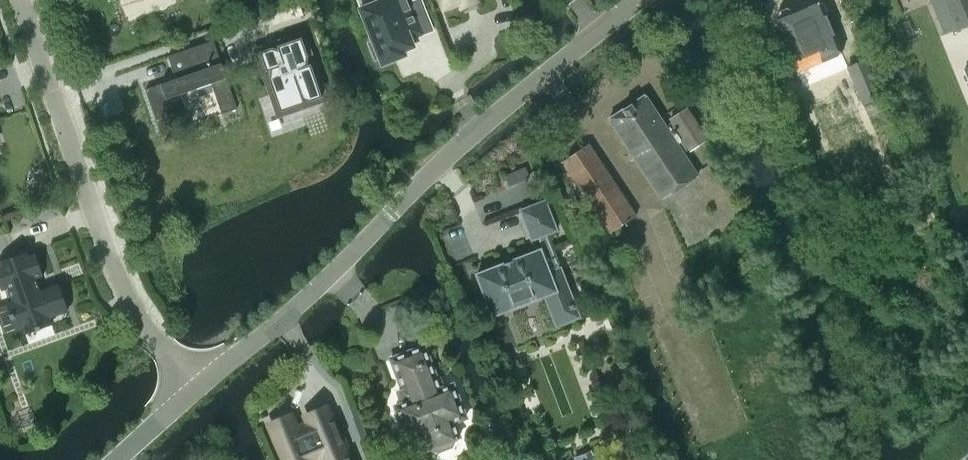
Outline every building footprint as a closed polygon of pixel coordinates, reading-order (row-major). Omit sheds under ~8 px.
[(360,8),(373,41),(369,43),(375,59),(379,57),(382,64),(405,55),(403,50),(405,50),(407,49),(411,47),(414,46),(410,38),(433,29),(421,0),(415,0),(410,2),(409,0),(380,0),(360,8)] [(956,30),(967,25),(967,0),(944,0),(956,30)] [(275,22),(300,14),(296,1),(271,9),(275,22)] [(778,12),(775,20),(797,72),(842,53),(821,3),(796,13),(795,11),(787,8),(778,12)] [(320,92),(302,41),(301,37),(296,39),(264,50),(260,52),(261,56),(262,56),(279,106),(280,111),(285,110),(285,109),(317,98),(322,97),(320,92)] [(168,56),(176,79),(145,89),(156,119),(186,109),(181,94),(211,83),(222,114),(237,108),(213,40),(168,56)] [(866,59),(848,68),(864,105),(869,116),(887,108),(883,97),(882,96),(891,91),(877,55),(866,59)] [(644,95),(609,118),(662,199),(697,176),(675,143),(682,138),(690,150),(707,138),(695,120),(687,108),(670,119),(672,122),(665,126),(644,95)] [(636,216),(589,145),(562,163),(609,234),(636,216)] [(545,201),(521,211),(532,239),(538,237),(544,251),(541,252),(540,250),(477,274),(493,316),(545,295),(557,326),(579,317),(560,268),(546,234),(556,230),(545,201)] [(28,254),(27,251),(0,261),(0,280),(3,289),(8,287),(13,299),(8,301),(18,328),(23,327),(25,332),(53,322),(51,316),(68,310),(58,282),(41,289),(36,277),(42,274),(34,252),(28,254)] [(395,406),(408,440),(420,435),(426,450),(430,448),(438,452),(453,446),(456,438),(460,437),(454,422),(466,417),(453,384),(441,388),(424,345),(391,358),(403,390),(405,390),(409,401),(395,406)] [(324,409),(308,415),(306,416),(307,419),(309,423),(297,428),(291,415),(270,424),(285,459),(310,459),(317,457),(318,459),(349,459),(344,448),(349,446),(335,412),(330,414),(328,410),(327,408),(324,409)]
